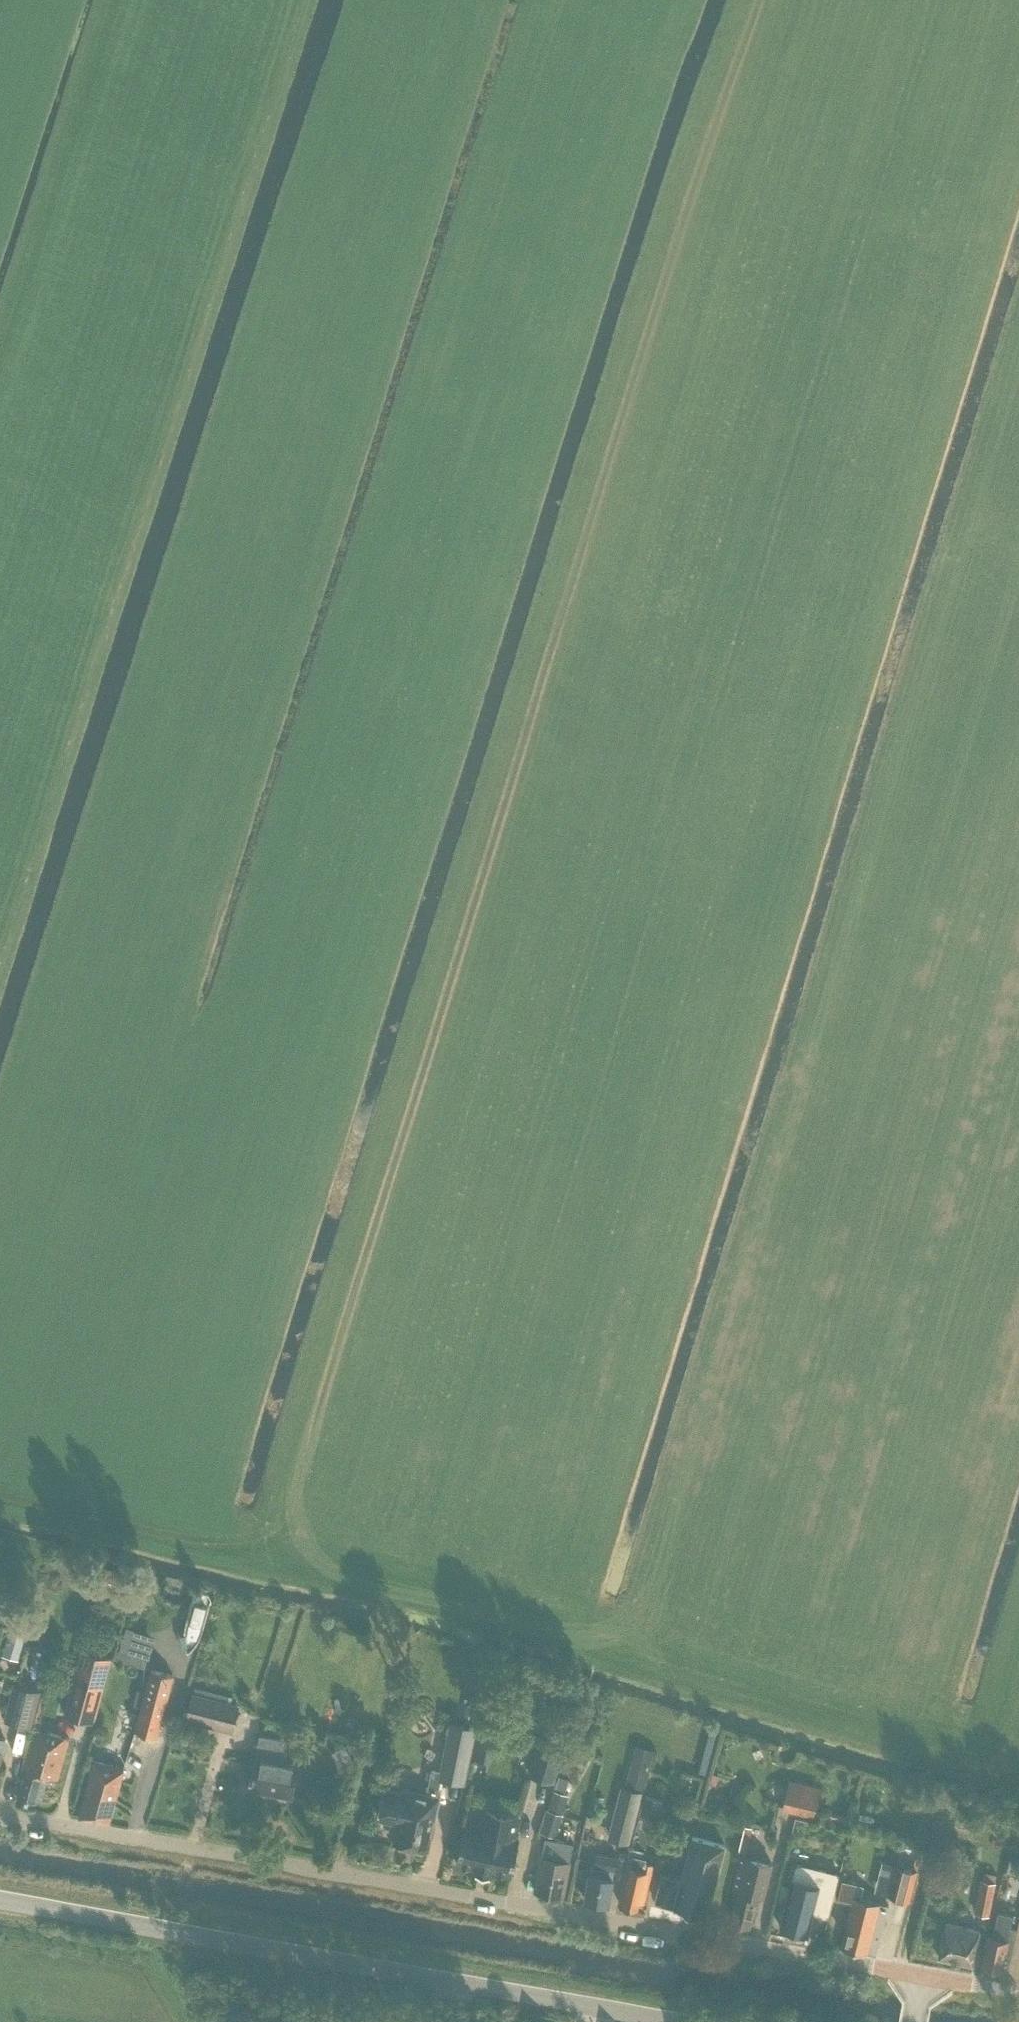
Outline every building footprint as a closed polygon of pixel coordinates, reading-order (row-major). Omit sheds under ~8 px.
[(9,1633),(3,1655),(18,1660),(25,1638),(9,1633)] [(82,1650),(63,1713),(92,1721),(111,1659),(82,1650)] [(151,1668),(135,1730),(157,1736),(174,1674),(151,1668)] [(40,1691),(14,1685),(6,1719),(32,1726),(40,1691)] [(232,1730),(239,1706),(193,1694),(187,1718),(232,1730)] [(467,1705),(462,1726),(474,1728),(478,1707),(467,1705)] [(405,1793),(385,1789),(380,1817),(399,1821),(395,1841),(429,1847),(439,1797),(437,1796),(441,1777),(463,1781),(474,1728),(462,1726),(450,1723),(441,1770),(433,1769),(427,1794),(406,1790),(405,1793)] [(27,1757),(22,1776),(25,1777),(20,1797),(35,1801),(36,1797),(41,1798),(47,1776),(58,1779),(70,1739),(37,1729),(28,1758),(27,1757)] [(293,1795),(298,1765),(285,1762),(287,1752),(285,1752),(287,1740),(260,1735),(250,1788),(293,1795)] [(638,1773),(657,1775),(660,1737),(641,1736),(638,1773)] [(0,1737),(0,1763),(3,1753),(6,1750),(8,1743),(7,1739),(0,1737)] [(531,1774),(553,1780),(562,1750),(540,1744),(531,1774)] [(116,1799),(125,1766),(95,1760),(80,1816),(109,1822),(116,1799)] [(783,1809),(813,1816),(821,1787),(795,1780),(790,1779),(783,1809)] [(607,1839),(613,1841),(629,1845),(636,1817),(643,1791),(621,1786),(607,1839)] [(642,1811),(641,1815),(656,1820),(661,1802),(646,1798),(642,1811)] [(514,1839),(519,1815),(485,1809),(481,1832),(464,1829),(457,1862),(477,1866),(476,1870),(491,1873),(492,1869),(511,1873),(518,1840),(514,1839)] [(554,1838),(561,1814),(549,1810),(541,1834),(554,1838)] [(753,1815),(745,1838),(752,1841),(760,1818),(753,1815)] [(707,1914),(726,1844),(693,1835),(682,1878),(663,1873),(656,1900),(674,1905),(707,1914)] [(542,1856),(535,1889),(564,1895),(570,1862),(574,1842),(554,1838),(546,1836),(542,1856)] [(611,1853),(611,1855),(598,1853),(596,1864),(593,1864),(591,1874),(590,1874),(586,1899),(609,1903),(613,1878),(615,1868),(618,1854),(611,1853)] [(645,1904),(655,1864),(646,1861),(646,1858),(634,1855),(631,1866),(622,1905),(638,1909),(640,1902),(645,1904)] [(766,1896),(774,1864),(744,1857),(736,1888),(739,1889),(731,1920),(751,1925),(759,1894),(766,1896)] [(793,1878),(780,1924),(808,1932),(818,1897),(829,1900),(836,1873),(816,1867),(811,1883),(793,1878)] [(989,1914),(995,1882),(983,1879),(976,1911),(989,1914)] [(842,1880),(838,1899),(853,1902),(842,1947),(876,1954),(889,1905),(861,1897),(864,1885),(842,1880)] [(1010,1927),(1013,1915),(999,1912),(993,1936),(989,1935),(983,1965),(1002,1969),(1005,1953),(1012,1955),(1018,1928),(1010,1927)] [(962,1921),(961,1926),(946,1922),(939,1956),(973,1963),(980,1930),(979,1929),(980,1925),(962,1921)]
